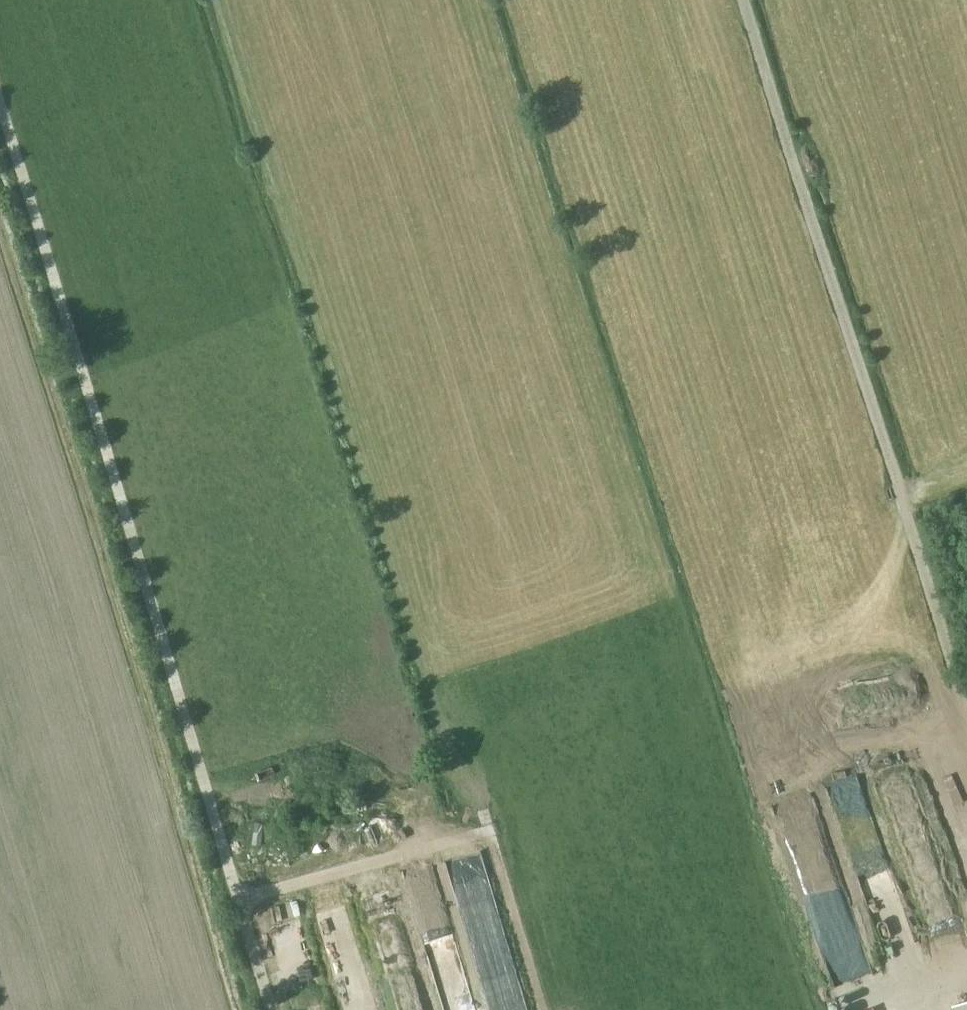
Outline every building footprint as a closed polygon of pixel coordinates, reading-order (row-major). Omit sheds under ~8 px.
[(956,1005),(957,1009),(966,1009),(966,1001),(956,1005)]
